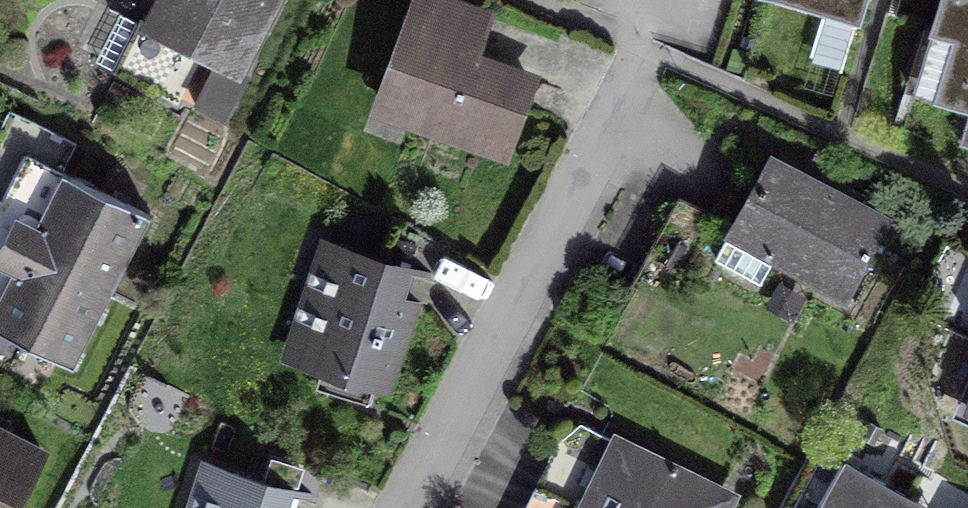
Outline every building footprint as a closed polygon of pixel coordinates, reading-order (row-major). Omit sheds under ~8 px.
[(238,72),(275,0),(162,0),(149,25),(140,20),(114,72),(178,105),(203,57),(216,63),(196,104),(225,119),(247,77),(238,72)] [(383,106),(501,149),(528,76),(467,54),(481,15),(439,0),(421,0),(383,106)] [(753,44),(841,71),(863,0),(766,0),(753,44)] [(913,93),(967,110),(967,0),(942,0),(913,93)] [(74,366),(151,217),(59,170),(72,144),(16,114),(0,145),(0,328),(74,366)] [(959,144),(967,147),(967,116),(959,144)] [(774,257),(846,297),(888,222),(771,158),(716,257),(761,282),(774,257)] [(337,246),(298,360),(355,379),(349,397),(368,404),(413,272),(337,246)] [(41,452),(0,430),(0,507),(12,507),(41,452)] [(726,497),(619,445),(588,507),(721,507),(726,497)] [(857,468),(841,497),(833,493),(824,507),(904,507),(910,497),(857,468)] [(205,507),(289,507),(293,494),(218,469),(205,507)]
